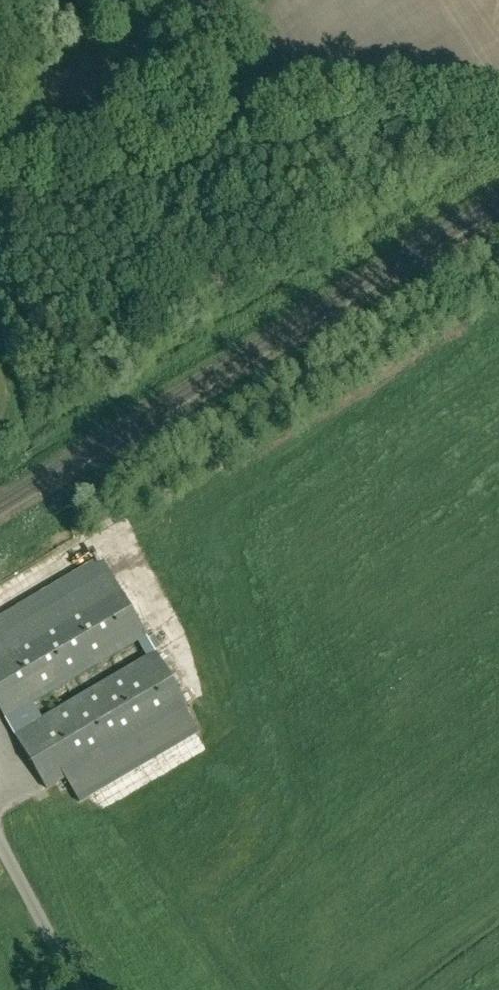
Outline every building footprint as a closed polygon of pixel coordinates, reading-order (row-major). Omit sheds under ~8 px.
[(0,648),(0,709),(15,735),(43,719),(34,702),(147,635),(115,580),(0,648)] [(43,719),(15,735),(47,789),(187,706),(156,653),(43,719)]
